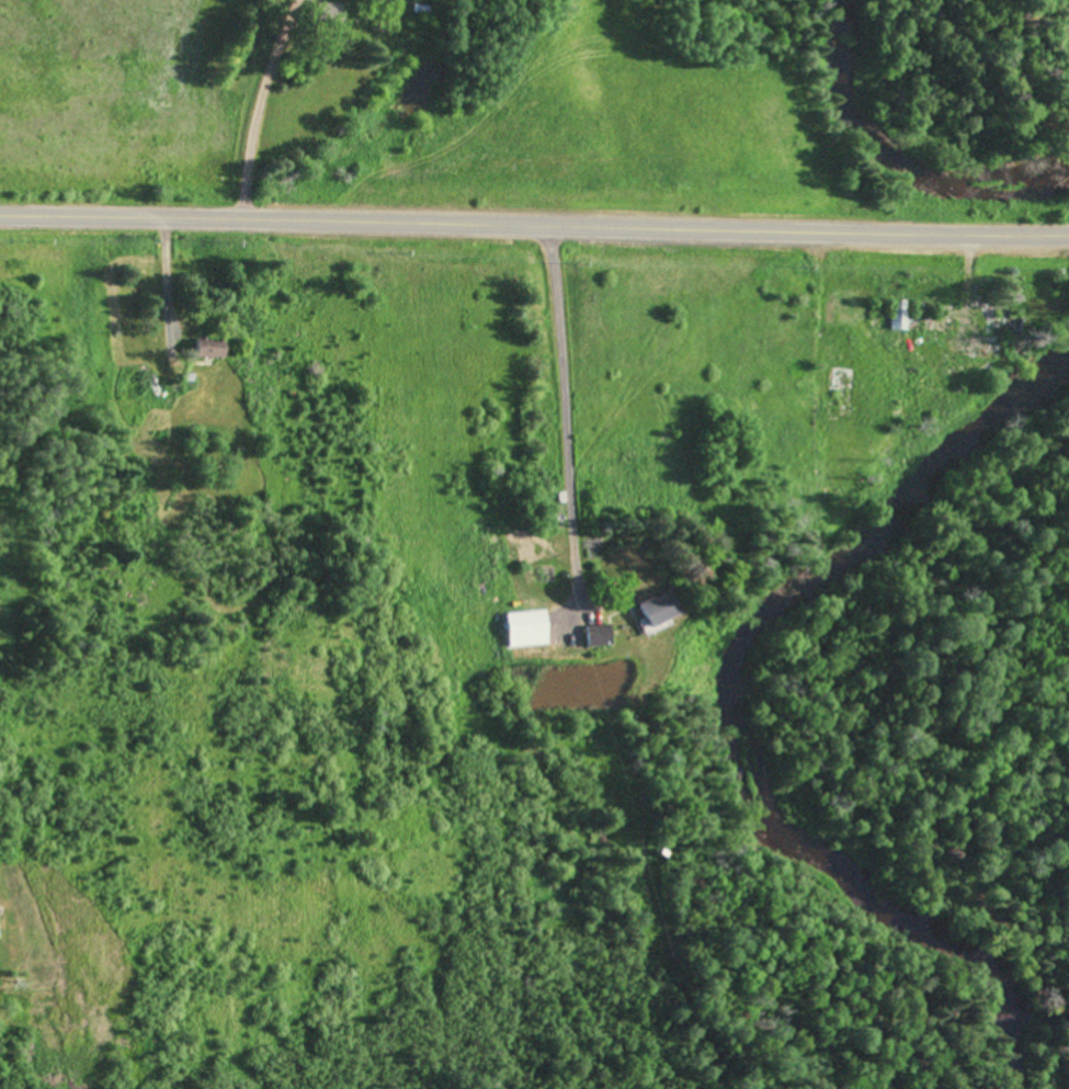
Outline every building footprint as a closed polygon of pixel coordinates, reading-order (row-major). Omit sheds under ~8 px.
[(891,303),(891,332),(907,332),(907,303),(891,303)] [(1026,321),(1014,321),(1014,309),(995,309),(995,341),(1000,341),(1000,351),(1014,351),(1014,342),(1026,342),(1026,321)] [(226,342),(200,342),(200,360),(226,360),(226,342)] [(652,632),(686,615),(674,591),(640,608),(652,632)] [(547,613),(504,615),(505,650),(549,648),(547,613)] [(586,628),(586,648),(613,648),(613,628),(586,628)]
